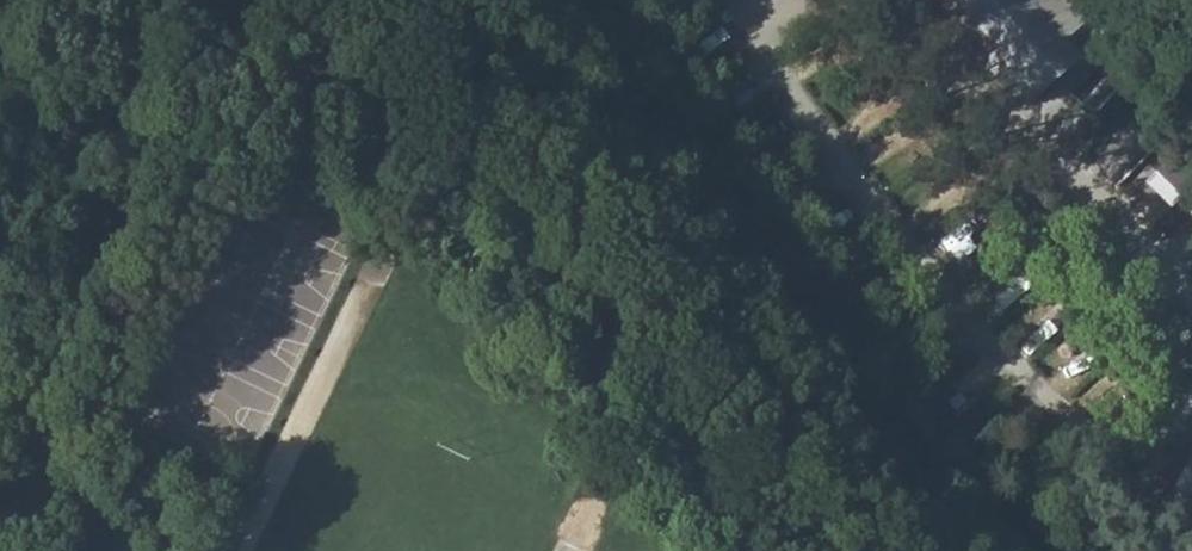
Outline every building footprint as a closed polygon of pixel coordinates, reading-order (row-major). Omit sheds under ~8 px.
[(1026,77),(1074,36),(1043,0),(960,0),(1026,77)] [(1073,82),(1110,112),(1140,70),(1102,41),(1073,82)] [(1164,500),(1189,514),(1191,508),(1191,457),(1164,500)]
